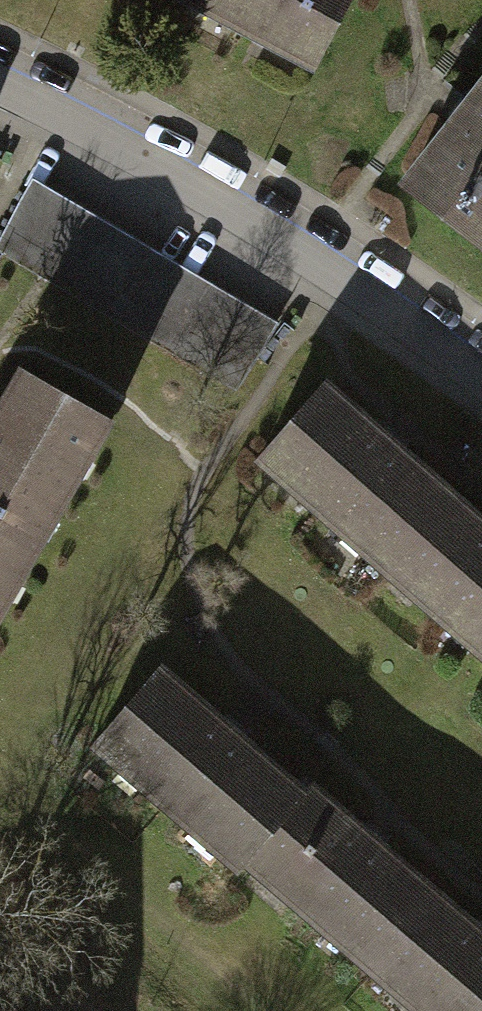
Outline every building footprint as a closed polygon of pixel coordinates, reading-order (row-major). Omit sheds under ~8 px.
[(313,61),(346,0),(197,0),(313,61)] [(481,239),(481,89),(470,104),(465,100),(448,122),(452,126),(405,186),(478,244),(481,239)] [(0,248),(0,250),(226,383),(258,327),(33,194),(0,248)] [(32,543),(103,415),(24,371),(0,413),(0,525),(32,543)] [(410,527),(441,490),(397,453),(402,448),(376,426),(373,429),(321,384),(258,458),(389,570),(419,535),(410,527)] [(441,490),(410,527),(419,535),(389,570),(481,649),(481,525),(441,490)] [(32,543),(0,525),(0,601),(32,543)] [(244,854),(297,791),(238,740),(243,735),(218,714),(213,719),(154,669),(95,738),(237,861),(244,854)] [(297,791),(244,854),(372,964),(403,929),(392,920),(422,885),(376,845),(381,840),(359,821),(354,827),(304,783),(297,791)] [(372,964),(426,1010),(481,1010),(481,929),(469,918),(465,922),(422,885),(392,920),(403,929),(372,964)]
